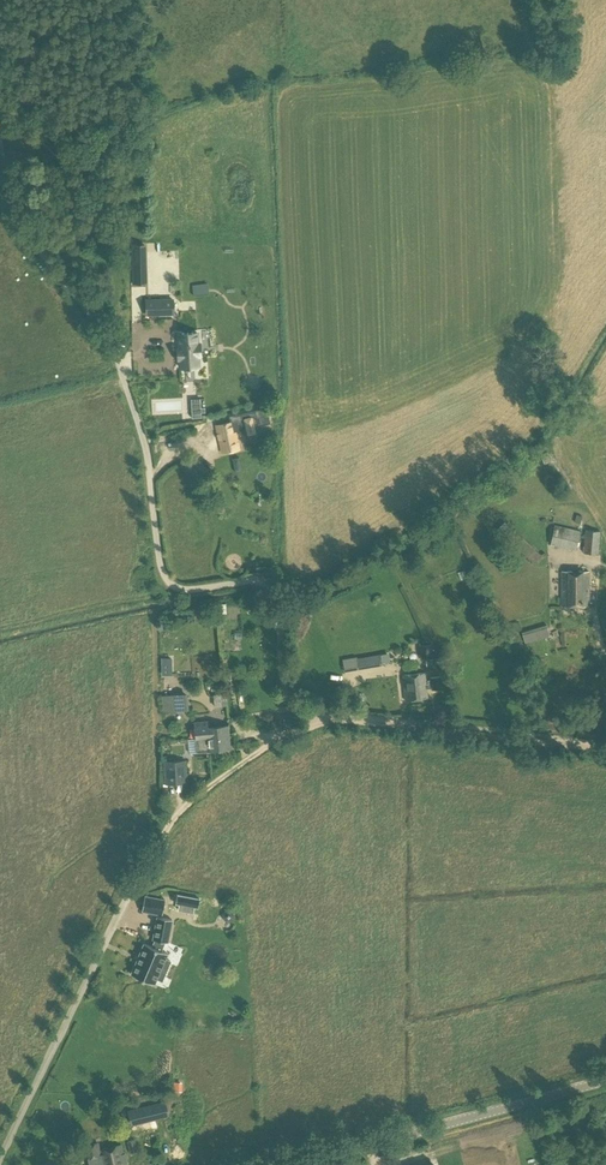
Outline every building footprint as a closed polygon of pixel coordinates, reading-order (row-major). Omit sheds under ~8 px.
[(132,259),(133,280),(133,285),(145,284),(144,259),(132,259)] [(158,294),(165,297),(169,286),(161,284),(158,294)] [(193,286),(194,295),(208,293),(207,284),(193,286)] [(173,300),(146,300),(147,316),(174,315),(173,300)] [(183,332),(180,332),(180,347),(178,347),(179,357),(180,357),(180,366),(184,366),(196,366),(199,366),(199,354),(201,354),(201,343),(199,343),(198,331),(195,332),(195,331),(183,331),(183,332)] [(201,418),(201,413),(205,412),(205,408),(201,408),(200,399),(191,399),(192,418),(201,418)] [(267,408),(255,410),(258,426),(270,423),(267,408)] [(255,417),(216,426),(222,453),(239,449),(235,431),(242,429),(244,435),(258,431),(257,426),(255,417)] [(551,544),(577,550),(579,530),(554,525),(551,544)] [(583,552),(598,554),(600,531),(585,529),(583,552)] [(537,545),(529,553),(538,563),(546,556),(537,545)] [(561,606),(589,606),(589,571),(562,571),(561,606)] [(244,607),(248,613),(254,609),(250,603),(244,607)] [(171,633),(173,643),(184,641),(183,632),(171,633)] [(431,643),(420,644),(421,659),(426,659),(432,658),(431,643)] [(356,658),(358,669),(382,665),(381,654),(356,658)] [(442,657),(432,658),(433,668),(443,667),(442,657)] [(425,672),(403,675),(406,700),(428,697),(427,689),(431,688),(431,690),(441,689),(440,676),(430,677),(430,680),(428,680),(428,683),(426,683),(425,672)] [(196,695),(205,693),(201,678),(192,680),(196,695)] [(216,697),(222,705),(228,700),(222,693),(216,697)] [(185,694),(163,695),(164,711),(186,709),(185,694)] [(194,728),(195,739),(206,738),(229,735),(228,725),(209,727),(209,721),(194,722),(194,728)] [(206,738),(195,739),(196,753),(230,749),(229,735),(206,738)] [(184,760),(164,762),(166,784),(175,784),(174,774),(185,774),(184,760)] [(195,907),(198,907),(200,898),(177,894),(176,903),(179,904),(178,910),(193,913),(195,907)] [(145,896),(142,911),(162,915),(165,900),(145,896)] [(222,918),(225,922),(230,922),(234,919),(234,914),(231,910),(226,910),(223,913),(222,918)] [(170,961),(165,959),(168,953),(161,951),(165,942),(168,942),(172,920),(157,917),(153,940),(155,940),(152,947),(144,943),(131,974),(154,984),(157,979),(162,981),(170,961)] [(131,1124),(157,1118),(153,1103),(127,1109),(131,1124)] [(127,1141),(130,1153),(137,1150),(135,1139),(127,1141)] [(84,1145),(87,1158),(89,1164),(126,1164),(125,1162),(127,1162),(125,1154),(123,1154),(121,1144),(99,1149),(98,1142),(84,1145)]
